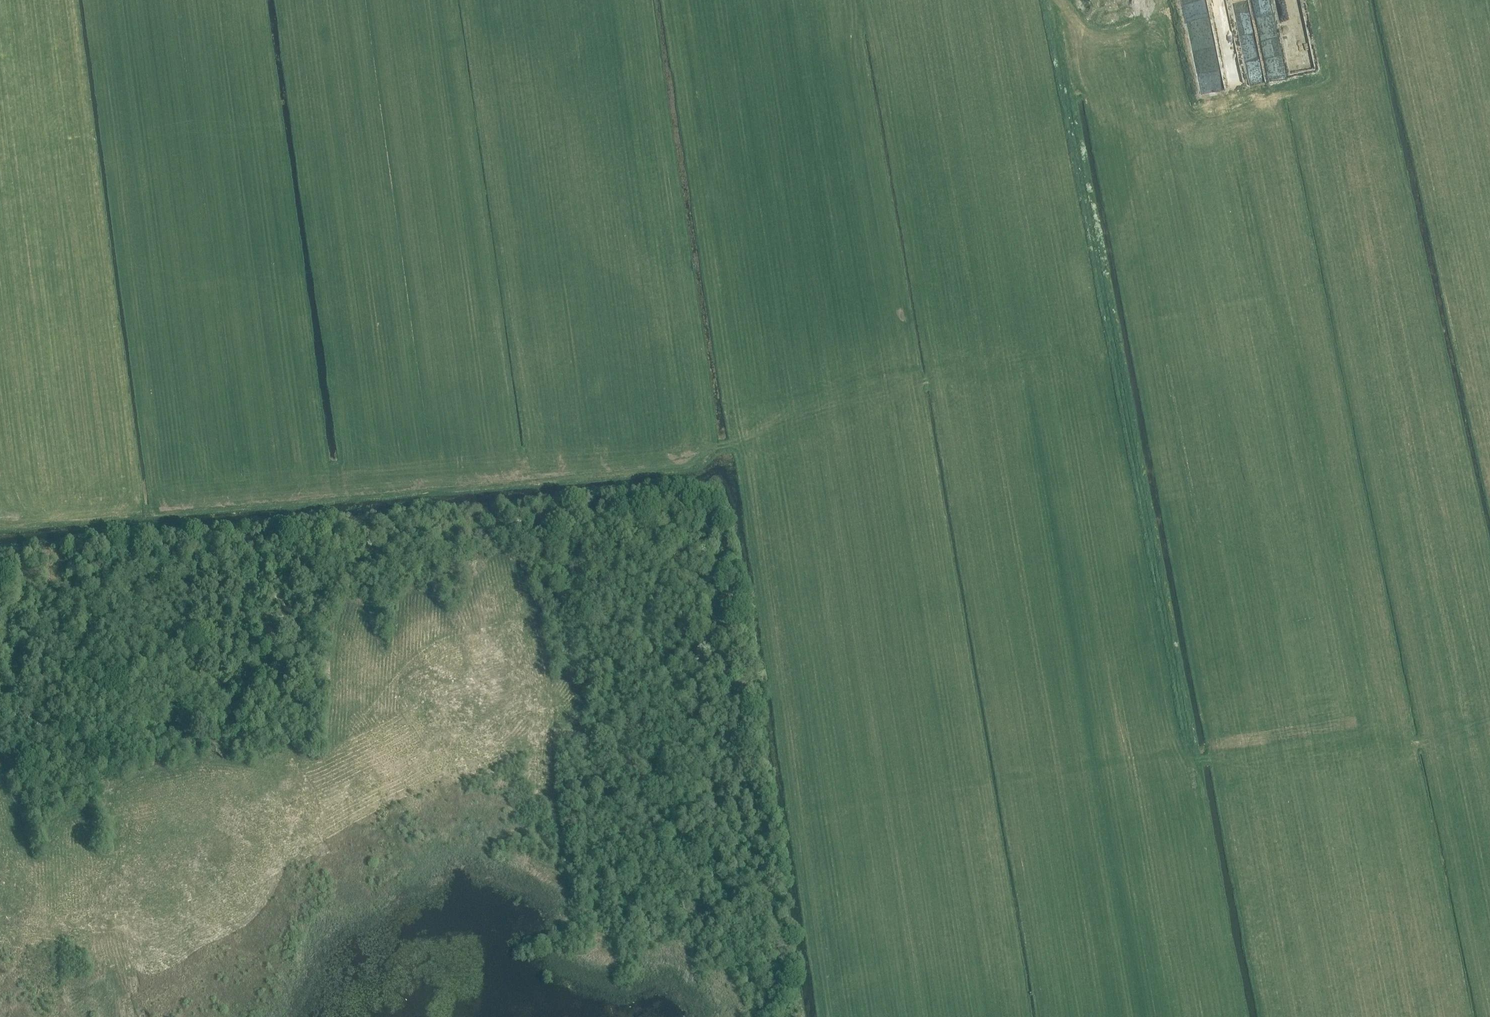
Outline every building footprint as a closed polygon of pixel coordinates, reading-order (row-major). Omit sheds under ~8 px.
[(1249,0),(1232,0),(1237,26),(1253,22),(1249,0)]
